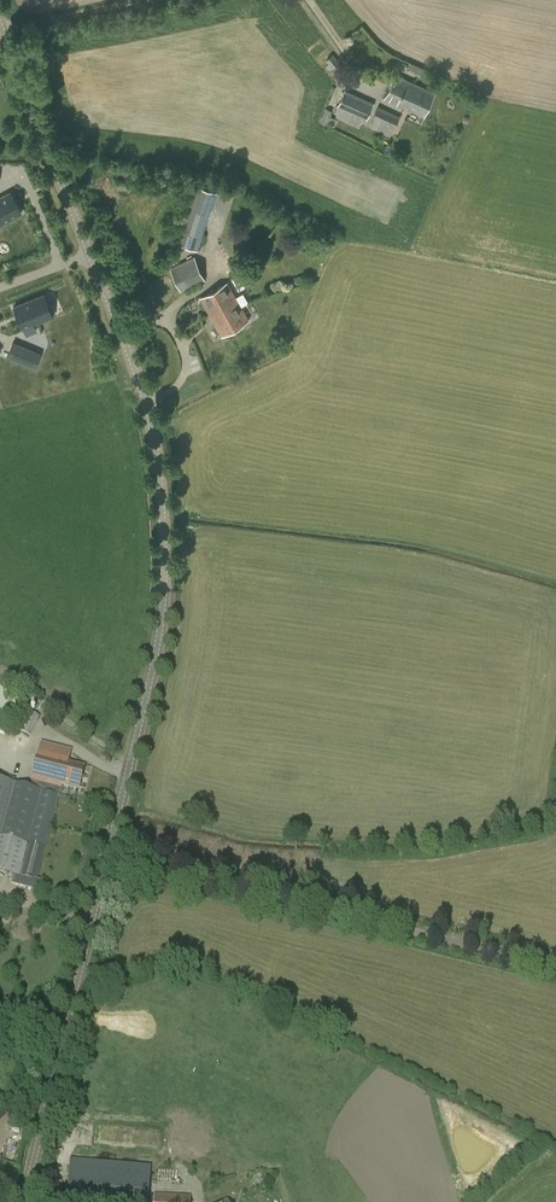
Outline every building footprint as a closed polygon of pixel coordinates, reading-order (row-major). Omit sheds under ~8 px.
[(330,69),(339,62),(332,53),(325,59),(329,64),(327,66),(330,69)] [(396,74),(387,93),(385,97),(424,116),(435,93),(396,74)] [(345,89),(337,106),(366,120),(374,103),(345,89)] [(378,106),(372,118),(394,128),(400,116),(378,106)] [(328,122),(333,109),(327,107),(322,120),(328,122)] [(198,250),(217,192),(199,187),(180,244),(198,250)] [(10,192),(0,198),(0,224),(21,213),(10,192)] [(181,291),(205,280),(195,257),(171,268),(181,291)] [(238,301),(241,306),(248,302),(243,293),(236,297),(227,282),(201,297),(201,299),(199,300),(198,303),(201,308),(204,309),(206,307),(209,313),(217,308),(219,311),(228,305),(229,307),(238,301)] [(13,307),(22,328),(23,328),(34,323),(54,316),(53,315),(51,316),(43,296),(45,295),(45,294),(13,307)] [(222,335),(249,320),(241,306),(238,301),(229,307),(228,305),(219,311),(217,308),(209,313),(222,335)] [(41,354),(13,342),(7,355),(35,367),(41,354)] [(85,767),(68,762),(70,754),(40,746),(38,755),(31,780),(29,788),(38,790),(40,782),(48,784),(46,792),(58,796),(60,796),(62,786),(79,791),(85,767)] [(9,782),(0,780),(0,815),(9,782)] [(9,782),(0,815),(0,871),(14,875),(12,884),(39,892),(41,882),(35,880),(58,796),(46,792),(38,790),(29,788),(9,782)] [(191,1196),(154,1194),(154,1198),(148,1198),(151,1165),(70,1159),(66,1201),(190,1201),(191,1196)]
